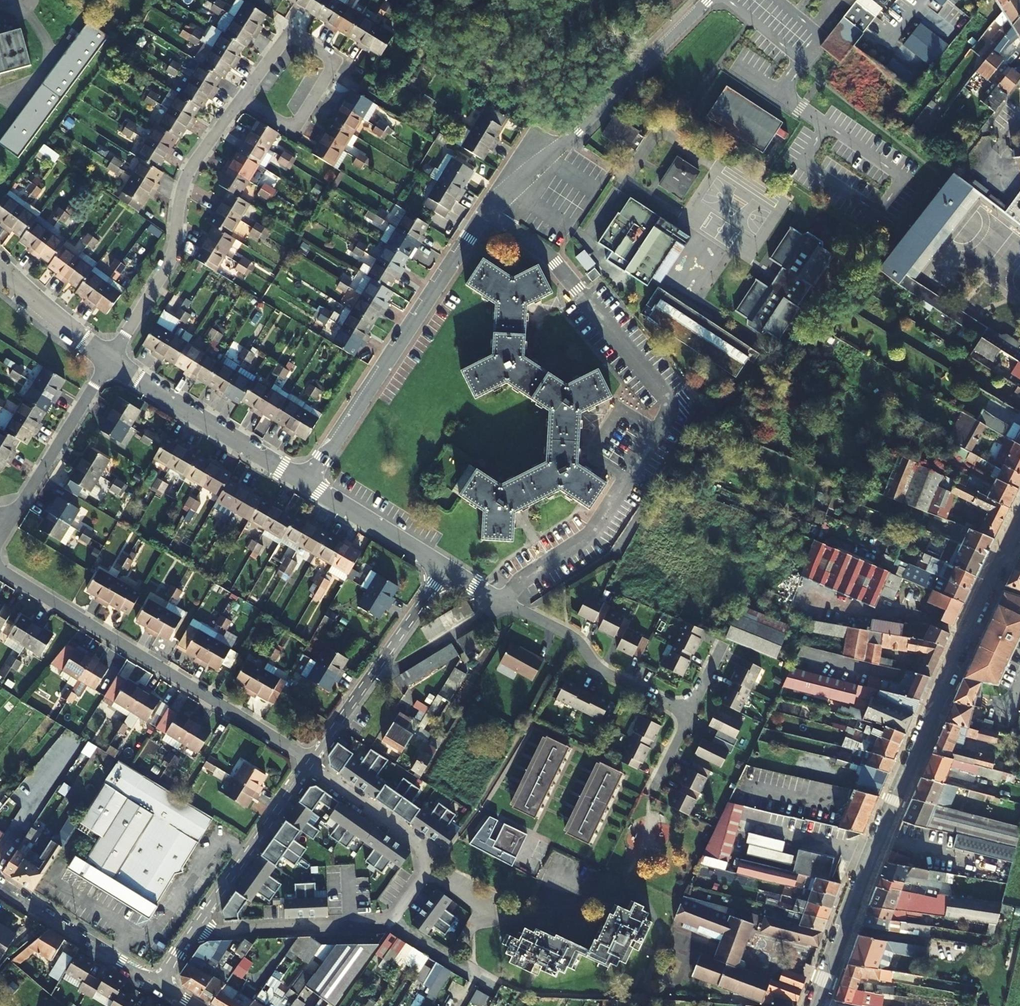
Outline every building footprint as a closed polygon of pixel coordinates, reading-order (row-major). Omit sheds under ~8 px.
[(219,9),(222,4),(216,0),(211,0),(209,4),(219,9)] [(303,0),(289,0),(292,2),(290,5),(297,9),(303,0)] [(297,9),(302,13),(304,9),(315,16),(324,0),(303,0),(297,9)] [(315,16),(324,21),(322,25),(330,30),(345,4),(338,0),(324,0),(315,16)] [(389,3),(384,0),(383,0),(378,8),(384,11),(389,3)] [(843,17),(863,32),(876,16),(857,0),(843,17)] [(889,0),(857,0),(876,16),(889,0)] [(911,0),(893,0),(882,14),(893,23),(911,0)] [(949,0),(931,0),(928,3),(938,12),(948,0),(949,0)] [(995,0),(987,0),(999,17),(1002,12),(1003,12),(995,0)] [(1003,12),(1008,21),(1004,26),(993,41),(994,42),(998,46),(1019,18),(1019,0),(1011,0),(1003,12)] [(1003,12),(1011,0),(995,0),(1003,12)] [(236,10),(231,18),(257,34),(262,26),(259,24),(265,14),(244,2),(238,11),(236,10)] [(389,3),(384,11),(389,14),(394,6),(389,3)] [(215,15),(219,9),(209,4),(206,9),(215,15)] [(354,10),(345,4),(330,30),(336,33),(338,29),(347,35),(359,15),(353,11),(354,10)] [(226,14),(231,18),(236,10),(232,7),(226,14)] [(1002,12),(999,17),(997,20),(1004,26),(1008,21),(1003,12),(1002,12)] [(226,26),(231,18),(226,14),(216,31),(221,34),(222,35),(227,27),(226,26)] [(354,44),(361,48),(375,25),(376,23),(367,18),(366,19),(359,15),(347,35),(356,40),(354,44)] [(841,61),(852,47),(853,46),(863,32),(843,17),(820,47),(840,62),(841,61)] [(227,27),(222,35),(242,47),(243,48),(250,38),(253,40),(257,34),(231,18),(226,26),(227,27)] [(978,72),(987,80),(1019,41),(1019,18),(998,46),(986,61),(978,72)] [(375,25),(361,48),(367,52),(369,48),(380,54),(390,37),(391,35),(392,34),(384,29),(384,28),(376,23),(375,25)] [(31,63),(21,27),(0,33),(0,72),(31,63)] [(973,49),(979,42),(963,28),(957,36),(973,49)] [(73,55),(90,67),(99,54),(67,30),(57,43),(73,55)] [(189,36),(197,41),(200,36),(192,30),(189,36)] [(863,32),(853,46),(882,67),(892,55),(863,32)] [(242,47),(222,35),(221,34),(216,41),(215,40),(209,49),(234,65),(238,58),(235,56),(242,47)] [(193,46),(197,41),(189,36),(185,41),(193,46)] [(912,91),(934,63),(906,41),(884,69),(912,91)] [(123,42),(117,49),(128,57),(133,49),(123,42)] [(982,57),(986,61),(998,46),(994,42),(982,57)] [(206,58),(201,65),(219,77),(221,78),(227,69),(230,71),(234,65),(209,49),(204,57),(206,58)] [(90,67),(73,55),(49,88),(65,100),(90,67)] [(1012,67),(1019,73),(1019,57),(1011,66),(1012,67)] [(166,67),(175,72),(179,67),(170,61),(166,67)] [(219,77),(201,65),(200,64),(194,73),(193,72),(188,80),(212,96),(217,88),(213,85),(219,77)] [(1000,75),(1004,78),(1012,67),(1011,66),(1009,65),(1000,75)] [(172,77),(175,72),(166,67),(163,72),(172,77)] [(1007,95),(1019,79),(1019,73),(1012,67),(1004,78),(996,87),(1007,95)] [(996,87),(1004,78),(1000,75),(993,84),(996,87)] [(183,89),(179,96),(197,107),(198,108),(205,99),(209,101),(212,96),(188,80),(182,88),(183,89)] [(54,116),(65,100),(49,88),(43,84),(32,100),(54,116)] [(990,94),(996,87),(993,84),(987,92),(990,94)] [(996,87),(990,94),(1001,103),(1007,95),(996,87)] [(727,88),(706,118),(762,156),(783,125),(727,88)] [(970,91),(965,88),(961,92),(966,96),(970,91)] [(337,102),(362,117),(366,110),(365,109),(370,101),(357,93),(350,89),(344,98),(341,96),(337,102)] [(145,96),(154,102),(157,97),(148,91),(145,96)] [(984,102),(990,94),(987,92),(980,100),(984,102)] [(1001,103),(990,94),(984,102),(995,111),(1001,103)] [(197,107),(179,96),(177,95),(172,102),(171,102),(166,109),(191,125),(194,119),(191,117),(197,107)] [(150,107),(154,102),(145,96),(141,102),(150,107)] [(366,110),(362,117),(367,120),(377,104),(370,101),(365,109),(366,110)] [(357,126),(362,117),(337,102),(334,108),(337,110),(331,120),(351,132),(355,125),(357,126)] [(474,120),(469,128),(495,144),(498,138),(495,136),(506,116),(486,104),(476,121),(474,120)] [(157,126),(175,138),(177,139),(184,129),(187,131),(191,125),(166,109),(161,117),(162,118),(157,126)] [(448,115),(457,121),(460,117),(450,111),(448,115)] [(457,121),(448,115),(445,119),(454,125),(457,121)] [(610,122),(638,143),(642,138),(636,134),(636,133),(612,118),(610,122)] [(244,133),(269,149),(273,141),(272,141),(278,131),(258,119),(250,130),(247,128),(244,133)] [(322,128),(318,134),(343,149),(348,141),(346,140),(351,132),(331,120),(325,130),(322,128)] [(376,125),(384,130),(387,125),(379,120),(376,125)] [(123,127),(131,132),(134,127),(126,122),(123,127)] [(638,143),(610,122),(601,136),(625,151),(627,147),(633,151),(638,143)] [(169,148),(175,138),(157,126),(156,125),(151,133),(149,132),(144,140),(169,156),(173,150),(169,148)] [(384,130),(376,125),(372,130),(380,135),(384,130)] [(906,133),(911,137),(917,129),(912,125),(907,131),(906,133)] [(464,136),(469,128),(466,126),(456,142),(461,145),(466,137),(464,136)] [(127,137),(131,132),(123,127),(119,132),(127,137)] [(495,144),(469,128),(464,136),(466,137),(461,145),(482,157),(488,147),(492,149),(495,144)] [(439,131),(436,136),(444,141),(448,137),(439,131)] [(264,157),(269,149),(244,133),(240,140),(243,142),(237,152),(257,164),(263,157),(264,157)] [(343,149),(318,134),(314,140),(318,143),(312,152),(332,165),(337,157),(338,158),(343,149)] [(135,157),(140,160),(156,170),(162,159),(165,161),(169,156),(144,140),(139,148),(140,149),(135,157)] [(54,163),(59,157),(44,146),(39,152),(54,163)] [(1012,150),(1013,159),(1019,159),(1019,150),(1012,150)] [(285,151),(281,157),(289,162),(292,155),(285,151)] [(223,166),(249,182),(254,173),(253,172),(257,164),(237,152),(231,162),(227,160),(223,166)] [(359,152),(356,157),(365,162),(368,157),(359,152)] [(108,162),(117,168),(119,162),(111,157),(108,162)] [(289,162),(281,157),(278,162),(286,167),(289,162)] [(365,162),(356,157),(353,163),(361,168),(365,162)] [(442,171),(437,179),(463,195),(467,188),(463,186),(473,171),(452,159),(444,172),(442,171)] [(699,174),(677,159),(659,186),(681,201),(699,174)] [(156,170),(140,160),(136,167),(134,167),(129,175),(155,191),(159,185),(156,183),(162,173),(156,170)] [(117,168),(108,162),(104,168),(112,173),(112,174),(116,176),(120,170),(117,168)] [(217,184),(228,190),(238,197),(242,189),(244,190),(249,182),(223,166),(220,172),(223,174),(217,184)] [(899,283),(905,275),(953,214),(973,189),(953,173),(878,270),(880,271),(899,283)] [(151,197),(155,191),(129,175),(124,183),(125,185),(116,198),(137,213),(148,195),(151,197)] [(463,195),(437,179),(431,189),(433,190),(424,204),(444,217),(455,199),(459,201),(463,195)] [(27,190),(32,193),(37,186),(33,182),(27,190)] [(265,183),(261,189),(269,194),(273,188),(265,183)] [(37,186),(32,193),(35,196),(41,188),(37,186)] [(269,194),(261,189),(258,194),(266,199),(269,194)] [(973,189),(953,214),(961,220),(980,195),(973,189)] [(1006,208),(1003,212),(1019,225),(1019,189),(1006,208)] [(250,204),(238,197),(228,190),(222,200),(219,198),(215,205),(241,221),(246,211),(245,211),(250,204)] [(5,195),(0,202),(0,225),(4,229),(22,205),(13,198),(12,199),(5,195)] [(989,195),(986,199),(1003,212),(1006,208),(989,195)] [(395,204),(403,209),(407,204),(398,198),(395,203),(395,204)] [(617,213),(597,244),(601,246),(612,253),(620,259),(615,267),(623,273),(624,271),(648,287),(653,278),(676,242),(683,246),(684,247),(691,237),(630,198),(619,214),(617,213)] [(22,237),(34,220),(36,218),(30,212),(30,211),(22,205),(4,229),(10,233),(12,230),(22,237)] [(214,226),(230,236),(235,228),(236,229),(241,221),(215,205),(211,210),(215,212),(208,222),(214,226)] [(55,215),(59,218),(65,210),(61,207),(55,215)] [(65,210),(59,218),(63,221),(69,213),(65,210)] [(373,213),(382,218),(384,215),(375,210),(373,213)] [(399,220),(395,226),(413,237),(417,230),(420,233),(426,223),(406,211),(400,220),(399,220)] [(382,218),(373,213),(370,218),(379,223),(382,218)] [(41,225),(34,220),(22,237),(20,240),(29,247),(27,250),(33,254),(50,230),(43,224),(41,225)] [(258,223),(254,228),(263,234),(267,228),(258,223)] [(235,239),(230,236),(214,226),(208,235),(206,234),(201,241),(226,256),(232,246),(230,246),(235,239)] [(413,237),(395,226),(389,235),(391,236),(386,243),(406,255),(412,245),(409,243),(413,237)] [(802,235),(790,227),(769,258),(782,267),(768,287),(755,279),(733,311),(744,319),(744,324),(759,334),(764,332),(775,339),(832,256),(821,248),(822,243),(807,233),(802,235)] [(263,234),(254,228),(251,234),(260,239),(263,234)] [(50,262),(62,246),(65,242),(57,237),(58,236),(50,230),(33,254),(38,257),(40,255),(50,262)] [(84,240),(88,243),(93,236),(89,233),(84,240)] [(93,236),(88,243),(92,247),(98,239),(93,236)] [(194,258),(195,259),(215,271),(219,263),(221,264),(226,256),(201,241),(197,247),(200,249),(194,258)] [(356,242),(353,246),(362,251),(364,247),(356,242)] [(683,246),(676,242),(653,278),(660,283),(683,246)] [(380,249),(374,258),(393,270),(397,264),(400,266),(406,255),(386,243),(382,250),(380,249)] [(70,251),(62,246),(50,262),(47,266),(56,272),(54,275),(61,280),(79,256),(70,250),(70,251)] [(362,251),(353,246),(350,250),(359,255),(362,251)] [(85,263),(93,268),(95,264),(99,259),(84,248),(79,256),(87,261),(85,263)] [(575,259),(586,273),(595,266),(583,252),(575,259)] [(77,288),(91,271),(93,268),(85,263),(87,261),(79,256),(61,280),(65,283),(68,281),(77,288)] [(116,268),(122,261),(118,258),(112,265),(116,268)] [(239,264),(247,269),(251,263),(242,258),(239,264)] [(367,275),(371,278),(387,288),(393,278),(389,276),(393,270),(374,258),(369,267),(371,268),(367,275)] [(474,468),(457,494),(481,509),(480,539),(510,541),(511,513),(557,491),(584,510),(603,486),(575,465),(578,416),(609,400),(596,371),(565,387),(522,358),(526,308),(552,296),(538,268),(513,280),(483,260),(465,287),(494,306),(490,357),(460,372),(473,402),(506,385),(548,414),(544,462),(499,483),(474,468)] [(122,261),(116,268),(119,270),(125,263),(122,261)] [(98,274),(107,281),(110,276),(95,264),(93,268),(91,271),(97,276),(98,274)] [(247,269),(239,264),(236,269),(244,273),(247,269)] [(592,284),(601,277),(595,269),(586,277),(592,284)] [(97,276),(91,271),(77,288),(75,291),(84,298),(82,302),(88,306),(107,281),(98,274),(97,276)] [(366,286),(371,278),(367,275),(364,274),(354,289),(360,293),(365,285),(366,286)] [(905,275),(899,283),(982,337),(988,328),(905,275)] [(338,280),(346,285),(349,281),(341,276),(338,280)] [(387,288),(371,278),(366,286),(365,285),(360,293),(385,308),(388,303),(385,301),(392,291),(387,288)] [(346,285),(338,280),(335,284),(344,289),(346,285)] [(115,287),(107,281),(88,306),(92,310),(95,306),(105,314),(121,293),(114,288),(115,287)] [(756,360),(762,351),(712,320),(712,322),(703,317),(704,315),(693,308),(692,310),(667,294),(667,292),(659,287),(647,305),(654,310),(649,319),(739,374),(750,357),(756,360)] [(385,308),(360,293),(354,302),(355,303),(351,310),(372,323),(378,313),(381,315),(385,308)] [(175,315),(180,318),(185,310),(180,307),(175,315)] [(318,313),(326,318),(328,314),(320,309),(318,313)] [(185,310),(180,318),(185,321),(190,313),(185,310)] [(340,326),(365,342),(368,336),(365,333),(372,323),(351,310),(346,318),(345,317),(340,326)] [(326,318),(318,313),(315,316),(323,321),(326,318)] [(156,356),(172,331),(164,326),(163,327),(155,322),(143,342),(152,348),(150,352),(156,356)] [(177,323),(172,331),(156,356),(162,359),(165,356),(174,362),(187,342),(179,337),(185,327),(177,323)] [(212,338),(218,330),(212,326),(207,335),(212,338)] [(361,347),(365,342),(340,326),(334,334),(336,335),(331,343),(338,348),(352,356),(358,346),(361,347)] [(179,337),(187,342),(193,332),(185,327),(179,337)] [(988,328),(982,337),(1008,354),(1014,345),(988,328)] [(207,382),(219,362),(212,357),(221,343),(218,341),(223,333),(218,330),(212,338),(206,349),(205,351),(189,376),(195,379),(197,376),(207,382)] [(1019,388),(1019,362),(1008,354),(982,337),(970,356),(1019,388)] [(1019,362),(1019,343),(1017,341),(1014,345),(1008,354),(1019,362)] [(189,376),(205,351),(196,346),(195,347),(187,342),(174,362),(184,368),(182,371),(189,376)] [(238,355),(243,358),(249,349),(244,346),(238,355)] [(249,349),(243,358),(248,361),(254,352),(249,349)] [(238,366),(223,356),(219,362),(227,367),(228,365),(236,369),(238,366)] [(11,368),(20,374),(24,368),(15,362),(11,368)] [(220,395),(236,369),(228,365),(227,367),(219,362),(207,382),(216,388),(215,391),(220,395)] [(273,371),(278,374),(284,365),(279,362),(273,371)] [(284,365),(278,374),(283,377),(289,368),(284,365)] [(38,373),(33,381),(58,397),(62,390),(58,388),(63,379),(44,367),(39,374),(38,373)] [(17,379),(20,374),(11,368),(8,373),(17,379)] [(241,398),(251,382),(244,377),(245,375),(236,369),(220,395),(226,399),(229,395),(239,401),(241,398)] [(253,379),(251,382),(241,398),(251,404),(248,407),(255,411),(270,387),(262,382),(261,384),(253,379)] [(58,397),(33,381),(27,390),(29,391),(25,398),(45,410),(51,400),(55,402),(58,397)] [(304,390),(310,393),(315,384),(310,381),(304,390)] [(270,387),(255,411),(261,415),(264,412),(273,417),(285,398),(288,393),(281,388),(282,387),(273,382),(270,387)] [(315,384),(310,393),(315,397),(320,388),(315,384)] [(1014,423),(1011,427),(940,386),(935,395),(963,411),(986,425),(1015,442),(1019,445),(1019,426),(1014,423)] [(304,402),(305,401),(289,391),(288,393),(285,398),(273,417),(283,423),(281,427),(287,430),(302,406),(304,402)] [(105,411),(130,426),(135,417),(133,416),(138,410),(118,397),(112,407),(108,405),(105,411)] [(13,413),(38,428),(42,422),(39,420),(45,410),(25,398),(20,406),(18,405),(13,413)] [(309,413),(317,417),(320,412),(304,402),(302,406),(310,411),(309,413)] [(310,411),(302,406),(287,430),(292,434),(294,430),(304,437),(317,417),(309,413),(310,411)] [(125,435),(130,426),(105,411),(101,417),(105,419),(99,428),(119,440),(123,434),(125,435)] [(948,438),(960,445),(971,452),(986,425),(963,411),(948,438)] [(10,423),(5,430),(18,439),(25,443),(32,432),(35,434),(38,428),(13,413),(7,421),(10,423)] [(5,430),(0,427),(0,449),(12,457),(16,451),(13,449),(18,439),(5,430)] [(142,434),(151,439),(154,434),(145,429),(142,434)] [(148,444),(151,439),(142,434),(140,439),(148,444)] [(170,469),(185,443),(178,439),(176,442),(166,436),(161,445),(154,457),(162,461),(160,463),(170,469)] [(1019,474),(1019,445),(1015,442),(1012,447),(1005,443),(996,462),(1000,464),(998,468),(1001,470),(1003,466),(1019,474)] [(190,446),(185,443),(170,469),(177,473),(179,471),(187,476),(199,456),(189,449),(190,446)] [(960,445),(957,451),(968,457),(967,460),(975,464),(979,456),(971,452),(960,445)] [(80,454),(76,461),(101,476),(105,468),(104,467),(108,459),(88,447),(83,456),(80,454)] [(12,457),(0,449),(0,468),(4,462),(8,464),(12,457)] [(884,494),(947,519),(956,496),(950,493),(956,481),(939,473),(932,469),(900,453),(884,494)] [(208,461),(199,456),(187,476),(194,481),(194,482),(203,488),(217,462),(210,458),(208,461)] [(101,476),(76,461),(72,467),(75,469),(70,479),(98,496),(101,490),(100,487),(96,485),(101,476)] [(936,461),(932,469),(939,473),(943,465),(936,461)] [(219,495),(227,480),(231,475),(220,468),(222,465),(217,462),(203,488),(211,493),(212,491),(219,495)] [(450,490),(457,494),(474,468),(467,463),(450,490)] [(1019,485),(1019,474),(1003,466),(1001,470),(998,468),(995,466),(991,475),(996,478),(1018,489),(1019,485)] [(960,473),(956,481),(1009,508),(1018,489),(996,478),(991,488),(960,473)] [(116,478),(113,483),(122,488),(125,483),(116,478)] [(157,490),(162,482),(157,479),(152,487),(157,490)] [(237,486),(227,480),(219,495),(215,502),(222,506),(221,507),(231,513),(247,486),(239,482),(237,486)] [(1009,508),(956,481),(950,493),(956,496),(987,512),(978,532),(994,539),(1009,508)] [(167,485),(162,482),(157,490),(162,493),(167,485)] [(122,488),(113,483),(110,488),(119,494),(122,488)] [(252,489),(247,486),(231,513),(238,517),(239,516),(248,521),(260,500),(250,494),(252,489)] [(46,511),(71,526),(77,517),(75,515),(80,508),(60,496),(54,506),(50,504),(46,511)] [(184,506),(191,509),(195,501),(190,497),(184,506)] [(269,505),(260,500),(248,521),(254,525),(254,526),(264,532),(278,505),(271,501),(269,505)] [(195,501),(191,509),(195,512),(200,504),(195,501)] [(280,540),(282,538),(293,519),(282,512),(284,509),(278,505),(264,532),(272,537),(273,536),(280,540)] [(66,535),(71,526),(46,511),(43,517),(46,519),(40,529),(60,541),(64,534),(66,535)] [(293,519),(282,538),(289,542),(289,544),(297,549),(312,522),(305,518),(304,522),(294,516),(293,519)] [(312,522),(297,549),(305,553),(306,551),(315,557),(327,536),(316,529),(318,526),(312,522)] [(219,535),(223,527),(218,524),(213,532),(219,535)] [(947,539),(923,529),(910,524),(907,531),(939,544),(940,540),(946,543),(947,539)] [(952,541),(953,537),(939,531),(941,528),(930,524),(930,525),(926,524),(923,529),(947,539),(952,541)] [(960,545),(961,545),(969,528),(959,524),(953,537),(952,541),(960,545)] [(228,530),(223,527),(219,535),(224,538),(228,530)] [(87,528),(84,533),(93,538),(96,533),(87,528)] [(994,539),(978,532),(969,528),(961,545),(986,556),(994,539)] [(272,537),(264,532),(261,537),(277,546),(279,543),(280,540),(273,536),(272,537)] [(93,538),(84,533),(81,539),(89,544),(93,538)] [(329,568),(344,541),(338,538),(336,541),(327,536),(315,557),(321,561),(320,562),(329,568)] [(289,542),(282,538),(280,540),(279,543),(295,553),(297,549),(289,544),(289,542)] [(880,594),(889,571),(825,543),(817,540),(816,540),(815,541),(813,545),(801,576),(874,606),(875,607),(880,594)] [(352,569),(360,555),(348,548),(350,545),(344,541),(329,568),(337,572),(338,570),(348,576),(352,569)] [(251,554),(256,546),(250,543),(245,551),(251,554)] [(986,556),(961,545),(956,555),(946,551),(944,557),(931,552),(930,556),(977,575),(986,556)] [(256,546),(251,554),(255,556),(260,549),(256,546)] [(122,566),(128,557),(122,554),(117,563),(122,566)] [(970,589),(977,575),(930,556),(924,554),(921,561),(942,569),(939,576),(970,589)] [(128,557),(122,566),(127,569),(133,561),(128,557)] [(280,568),(285,571),(289,562),(285,559),(280,568)] [(289,562),(285,571),(290,573),(294,565),(289,562)] [(912,581),(932,590),(963,603),(970,589),(939,576),(907,562),(901,577),(903,577),(912,581)] [(101,603),(116,578),(100,569),(87,591),(97,597),(95,599),(101,603)] [(352,569),(348,576),(347,578),(348,579),(354,582),(359,574),(352,569)] [(1012,569),(1005,585),(1019,590),(1019,572),(1012,569)] [(894,600),(901,583),(903,577),(901,577),(889,571),(880,594),(894,600)] [(373,586),(378,576),(371,572),(362,587),(368,591),(372,585),(373,586)] [(372,585),(368,591),(392,606),(396,599),(393,597),(398,588),(378,576),(373,586),(372,585)] [(912,581),(903,577),(901,583),(909,587),(912,581)] [(116,578),(101,603),(107,607),(109,604),(127,614),(139,592),(116,578)] [(311,586),(317,590),(322,581),(316,578),(311,586)] [(322,581),(317,590),(322,593),(327,584),(322,581)] [(166,593),(170,596),(175,587),(171,585),(166,593)] [(175,587),(170,596),(175,598),(180,590),(175,587)] [(963,603),(932,590),(927,603),(945,611),(940,621),(953,626),(963,603)] [(392,606),(368,591),(363,600),(364,601),(360,608),(379,620),(385,610),(389,612),(392,606)] [(961,679),(980,682),(996,685),(1019,633),(1019,597),(1002,591),(961,679)] [(585,596),(577,613),(587,617),(588,615),(594,619),(601,622),(598,628),(607,632),(608,630),(615,634),(621,637),(616,647),(625,652),(626,649),(633,653),(639,656),(648,639),(634,632),(632,635),(625,631),(626,628),(630,620),(615,612),(614,615),(606,612),(608,608),(610,605),(595,597),(593,600),(585,596)] [(149,632),(163,608),(147,598),(134,620),(144,625),(143,628),(149,632)] [(459,604),(466,617),(472,613),(465,601),(459,604)] [(12,609),(0,602),(0,628),(12,609)] [(163,608),(179,617),(182,613),(166,603),(163,608)] [(466,617),(459,604),(453,608),(461,620),(466,617)] [(739,604),(725,638),(776,659),(790,625),(739,604)] [(163,608),(149,632),(155,636),(157,633),(167,639),(180,618),(179,617),(163,608)] [(461,620),(453,608),(447,611),(455,623),(461,620)] [(455,623),(447,611),(441,615),(449,627),(455,623)] [(326,618),(333,623),(336,617),(328,612),(325,617),(326,618)] [(14,640),(23,646),(39,620),(32,616),(30,619),(21,613),(8,635),(15,639),(14,640)] [(219,626),(224,617),(219,614),(214,623),(219,626)] [(441,615),(435,619),(442,631),(449,627),(441,615)] [(224,617),(219,626),(224,629),(229,621),(224,617)] [(330,627),(333,623),(326,618),(325,617),(322,622),(330,627)] [(442,631),(435,619),(429,622),(436,635),(442,631)] [(831,634),(833,623),(811,619),(809,630),(831,634)] [(39,620),(23,646),(32,651),(32,650),(40,654),(53,633),(43,627),(45,623),(39,620)] [(496,631),(489,620),(483,623),(491,635),(496,631)] [(903,628),(903,625),(873,620),(870,630),(901,637),(903,628)] [(665,655),(660,664),(682,675),(686,666),(684,665),(687,658),(690,652),(693,653),(698,644),(695,643),(698,637),(702,629),(684,621),(667,656),(665,655)] [(429,622),(423,626),(431,638),(436,635),(429,622)] [(197,663),(212,638),(187,623),(175,645),(193,656),(191,659),(197,663)] [(478,627),(485,638),(491,635),(483,623),(478,627)] [(880,648),(880,646),(868,643),(870,630),(833,623),(831,634),(845,638),(842,655),(891,667),(893,660),(880,656),(882,648),(880,648)] [(903,628),(901,637),(944,647),(950,633),(929,625),(925,633),(903,628)] [(431,638),(423,626),(418,628),(426,641),(431,638)] [(472,630),(480,642),(485,638),(478,627),(472,630)] [(467,633),(474,645),(480,642),(472,630),(467,633)] [(901,637),(870,630),(868,643),(880,646),(881,643),(924,655),(916,673),(930,677),(944,647),(901,637)] [(461,637),(468,649),(474,645),(467,633),(461,637)] [(455,640),(462,652),(468,649),(461,637),(455,640)] [(95,654),(88,649),(85,653),(75,647),(78,643),(70,638),(51,661),(79,679),(95,654)] [(212,638),(197,663),(203,666),(205,664),(215,669),(229,648),(212,638)] [(536,655),(512,641),(501,661),(533,679),(545,658),(536,654),(536,655)] [(85,653),(88,649),(78,643),(75,647),(85,653)] [(262,652),(268,656),(273,648),(267,644),(262,652)] [(443,647),(450,659),(456,655),(449,644),(443,647)] [(450,659),(443,647),(438,651),(445,662),(450,659)] [(273,648),(268,656),(274,660),(279,652),(273,648)] [(320,657),(316,663),(341,679),(345,672),(341,670),(347,661),(326,649),(321,658),(320,657)] [(432,654),(439,666),(445,662),(438,651),(432,654)] [(95,654),(79,679),(95,688),(109,667),(99,661),(101,657),(95,654)] [(427,657),(434,669),(439,666),(432,654),(427,657)] [(4,664),(10,668),(15,659),(9,656),(4,664)] [(421,661),(428,672),(434,669),(427,657),(421,661)] [(15,659),(10,668),(15,671),(20,663),(15,659)] [(724,692),(719,702),(739,712),(761,667),(744,659),(740,665),(737,672),(735,670),(730,680),(732,681),(729,687),(726,693),(724,692)] [(246,694),(261,669),(246,660),(232,681),(241,687),(240,690),(246,694)] [(275,668),(265,661),(261,669),(271,675),(275,668)] [(310,672),(316,663),(311,661),(301,677),(307,681),(312,673),(310,672)] [(428,672),(421,661),(416,664),(423,676),(428,672)] [(341,679),(316,663),(310,672),(312,673),(307,681),(328,693),(334,683),(338,685),(341,679)] [(411,667),(418,679),(423,676),(416,664),(411,667)] [(418,679),(411,667),(405,671),(412,682),(418,679)] [(466,676),(453,667),(447,678),(460,686),(466,676)] [(905,733),(919,702),(860,685),(791,667),(776,697),(785,700),(790,689),(852,704),(855,696),(869,700),(864,712),(851,706),(849,709),(842,707),(839,715),(849,718),(905,733)] [(261,669),(246,694),(252,698),(254,694),(264,700),(272,705),(280,690),(283,686),(285,683),(277,678),(271,675),(261,669)] [(412,682),(405,671),(399,674),(406,686),(412,682)] [(916,673),(906,671),(900,684),(870,675),(868,683),(861,681),(860,685),(919,702),(930,677),(916,673)] [(131,710),(147,686),(140,682),(138,685),(119,673),(105,695),(114,700),(131,710)] [(565,677),(555,697),(577,708),(600,719),(609,699),(600,695),(599,697),(592,694),(586,691),(580,687),(573,684),(575,682),(565,677)] [(977,695),(980,682),(961,679),(957,689),(955,693),(975,696),(977,697),(977,695)] [(67,699),(72,690),(65,686),(60,695),(67,699)] [(147,686),(131,710),(147,721),(161,700),(150,693),(153,689),(147,686)] [(292,691),(283,686),(280,690),(282,692),(289,696),(292,691)] [(77,693),(72,690),(67,699),(72,702),(77,693)] [(27,701),(41,709),(47,700),(33,692),(27,701)] [(975,696),(955,693),(951,702),(972,706),(975,696)] [(416,706),(404,699),(401,706),(412,713),(416,706)] [(131,710),(114,700),(110,705),(127,716),(131,710)] [(951,702),(942,722),(976,730),(979,728),(981,721),(969,717),(972,706),(951,702)] [(182,742),(198,717),(191,712),(189,716),(171,705),(157,726),(167,733),(182,742)] [(701,737),(693,753),(719,766),(727,751),(729,752),(733,746),(736,738),(734,737),(742,722),(715,709),(707,724),(717,729),(720,731),(713,743),(710,742),(701,737)] [(408,741),(402,737),(398,735),(403,728),(404,726),(403,726),(406,720),(397,714),(382,739),(402,751),(408,741)] [(629,737),(618,759),(635,768),(639,761),(642,755),(644,756),(649,746),(647,745),(650,739),(653,733),(655,734),(660,725),(638,714),(634,723),(636,724),(629,737)] [(198,717),(182,742),(198,751),(211,730),(201,724),(203,720),(198,717)] [(112,727),(118,730),(123,722),(117,718),(112,727)] [(846,726),(856,730),(856,728),(870,733),(900,745),(905,733),(849,718),(846,726)] [(983,718),(981,727),(990,730),(992,721),(983,718)] [(123,722),(118,730),(123,734),(128,726),(123,722)] [(981,727),(980,727),(979,728),(976,730),(942,722),(930,752),(1014,775),(1016,776),(1019,764),(1005,761),(1009,748),(1013,749),(1016,737),(990,730),(981,727)] [(408,740),(419,747),(424,740),(429,732),(418,725),(408,740)] [(846,726),(844,731),(853,735),(856,730),(846,726)] [(713,736),(710,742),(713,743),(720,731),(717,729),(713,736)] [(162,739),(178,749),(182,742),(167,733),(162,739)] [(900,745),(870,733),(868,739),(864,738),(863,742),(844,738),(842,746),(852,749),(894,759),(900,745)] [(569,745),(545,734),(510,806),(534,817),(569,745)] [(419,747),(423,749),(428,742),(424,740),(419,747)] [(353,753),(338,742),(328,755),(330,767),(339,773),(350,758),(353,753)] [(436,747),(428,742),(423,749),(411,768),(420,774),(436,747)] [(356,786),(379,754),(371,748),(359,765),(350,758),(339,773),(356,786)] [(888,772),(894,759),(852,749),(849,755),(838,752),(836,759),(888,772)] [(169,762),(174,754),(169,750),(163,758),(169,762)] [(930,752),(919,777),(942,783),(948,767),(950,767),(950,770),(955,771),(957,769),(998,780),(999,778),(1012,782),(1014,775),(930,752)] [(179,757),(174,754),(169,762),(174,765),(179,757)] [(207,760),(214,764),(218,759),(209,754),(206,759),(207,760)] [(374,798),(384,784),(375,778),(387,760),(379,754),(356,786),(374,798)] [(67,866),(95,882),(101,874),(111,880),(153,815),(127,798),(143,774),(118,759),(77,821),(76,822),(98,835),(95,841),(90,849),(84,846),(78,857),(73,855),(67,866)] [(211,769),(214,764),(207,760),(206,759),(202,764),(211,769)] [(877,796),(888,772),(836,759),(834,764),(855,770),(857,774),(858,776),(854,790),(877,796)] [(233,776),(259,792),(263,786),(258,783),(264,773),(244,760),(233,776)] [(622,773),(598,761),(563,831),(588,843),(622,773)] [(667,804),(684,813),(688,805),(691,806),(698,792),(695,790),(699,783),(702,784),(709,770),(692,761),(688,768),(685,774),(683,773),(678,783),(680,784),(677,790),(674,796),(672,795),(667,804)] [(127,798),(153,815),(111,880),(120,885),(116,892),(133,902),(138,894),(156,906),(157,904),(156,903),(174,873),(182,870),(181,866),(211,816),(143,774),(127,798)] [(259,792),(233,776),(222,793),(244,807),(251,795),(255,798),(259,792)] [(910,798),(936,804),(942,790),(990,802),(992,796),(942,783),(919,777),(910,798)] [(391,811),(411,784),(402,778),(393,790),(384,784),(374,798),(391,811)] [(409,823),(419,809),(410,802),(419,790),(411,784),(391,811),(409,823)] [(319,801),(333,811),(340,802),(316,786),(309,787),(299,802),(312,812),(319,801)] [(840,795),(838,800),(848,802),(853,790),(842,787),(840,795)] [(848,802),(838,800),(836,807),(845,809),(843,813),(867,819),(875,801),(877,796),(854,790),(853,790),(848,802)] [(962,836),(1014,849),(1019,826),(1019,825),(936,804),(910,798),(901,821),(962,836)] [(727,800),(697,862),(723,868),(742,804),(727,800)] [(312,812),(299,802),(286,821),(300,831),(313,840),(319,831),(307,822),(313,813),(312,812)] [(329,836),(338,842),(357,815),(340,802),(333,811),(329,817),(339,824),(329,836)] [(426,836),(445,809),(437,803),(428,815),(419,809),(409,823),(426,836)] [(454,815),(445,809),(426,836),(444,848),(454,834),(445,827),(454,815)] [(867,819),(843,813),(841,818),(838,829),(860,834),(867,819)] [(356,836),(365,842),(375,828),(357,815),(338,842),(346,848),(356,836)] [(10,877),(31,891),(73,828),(76,822),(77,821),(69,816),(57,835),(55,834),(51,839),(40,831),(28,849),(10,877)] [(300,831),(286,821),(273,838),(301,858),(307,849),(294,840),(300,831)] [(503,821),(500,829),(507,833),(512,825),(503,821)] [(98,835),(76,822),(73,828),(95,841),(98,835)] [(515,857),(527,832),(512,825),(507,833),(500,829),(491,846),(515,857)] [(365,861),(373,867),(393,840),(375,828),(365,842),(374,849),(365,861)] [(17,849),(2,872),(10,877),(28,849),(24,846),(29,837),(26,834),(17,849)] [(1014,849),(962,836),(959,848),(1011,861),(1014,849)] [(301,858),(273,838),(261,856),(275,866),(282,857),(295,866),(301,858)] [(393,840),(373,867),(382,873),(391,860),(400,867),(410,852),(393,840)] [(796,863),(794,871),(797,872),(805,873),(829,879),(834,858),(799,849),(797,860),(793,859),(795,854),(750,843),(748,852),(792,864),(793,862),(796,863)] [(888,851),(885,862),(905,865),(908,856),(892,852),(888,851)] [(275,866),(261,856),(248,874),(276,893),(282,885),(269,876),(275,866)] [(797,872),(794,871),(740,857),(736,871),(793,886),(797,872)] [(894,878),(902,882),(905,876),(921,878),(926,879),(926,878),(944,881),(945,872),(911,866),(905,865),(885,862),(879,877),(892,882),(894,878)] [(968,878),(1006,880),(1007,865),(969,862),(968,878)] [(65,869),(104,892),(111,880),(101,874),(95,882),(67,866),(65,869)] [(811,888),(837,895),(842,883),(829,879),(805,873),(802,886),(803,886),(811,888)] [(276,893),(248,874),(235,891),(248,900),(250,902),(257,893),(270,902),(276,893)] [(905,876),(902,882),(919,885),(920,885),(921,878),(905,876)] [(900,891),(902,882),(894,878),(892,882),(879,877),(875,886),(888,892),(889,889),(900,891)] [(133,902),(116,892),(120,885),(111,880),(104,892),(148,918),(156,906),(138,894),(133,902)] [(307,917),(305,883),(295,884),(295,900),(284,900),(285,918),(307,917)] [(315,883),(305,883),(307,917),(328,916),(327,898),(316,898),(315,883)] [(803,886),(802,886),(797,884),(795,891),(802,892),(803,886)] [(924,895),(926,886),(920,885),(919,885),(917,894),(924,895)] [(1001,904),(950,896),(947,895),(946,899),(924,895),(917,894),(900,891),(889,889),(888,892),(875,886),(867,906),(891,909),(932,915),(987,923),(996,924),(1001,904)] [(947,895),(950,896),(951,891),(926,886),(924,895),(946,899),(947,895)] [(450,898),(436,888),(424,906),(451,925),(457,916),(444,907),(450,898)] [(780,894),(793,897),(795,891),(782,888),(780,894)] [(807,900),(832,907),(837,895),(811,888),(807,900)] [(248,900),(235,891),(221,911),(225,921),(238,920),(238,914),(248,900)] [(672,917),(682,921),(680,925),(720,940),(714,957),(700,952),(691,975),(761,1002),(761,1003),(787,1005),(795,1005),(797,1000),(773,996),(764,993),(770,977),(743,967),(745,963),(743,959),(739,958),(752,922),(730,914),(732,908),(681,894),(672,917)] [(807,900),(795,898),(793,904),(766,896),(764,902),(786,908),(828,919),(832,907),(807,900)] [(508,962),(533,973),(536,967),(554,976),(557,970),(563,972),(566,967),(573,971),(581,955),(597,963),(595,967),(603,970),(606,972),(609,965),(615,968),(618,963),(624,966),(634,944),(638,946),(650,921),(646,919),(649,913),(644,910),(645,907),(632,900),(628,909),(617,905),(613,913),(610,912),(601,932),(598,930),(588,950),(554,934),(553,936),(535,928),(533,932),(523,927),(521,932),(518,931),(515,936),(505,932),(500,942),(507,945),(504,952),(511,955),(508,962)] [(451,925),(424,906),(411,923),(426,934),(432,924),(445,933),(451,925)] [(891,909),(867,906),(864,915),(917,924),(919,917),(931,919),(932,915),(891,909)] [(763,916),(764,916),(823,931),(828,919),(786,908),(784,913),(765,908),(763,916)] [(930,926),(917,924),(864,915),(860,925),(927,936),(930,926)] [(823,931),(764,916),(760,931),(817,946),(823,931)] [(993,936),(996,924),(987,923),(985,935),(993,936)] [(0,927),(0,957),(14,936),(0,927)] [(50,962),(63,940),(47,930),(9,961),(16,967),(34,952),(50,962)] [(289,945),(298,952),(312,933),(312,932),(298,932),(297,934),(289,945)] [(389,932),(374,953),(382,957),(396,937),(389,932)] [(298,952),(309,959),(323,940),(312,933),(298,952)] [(884,946),(886,939),(872,937),(872,935),(857,934),(846,964),(877,967),(884,946)] [(235,951),(242,956),(251,942),(245,937),(244,937),(243,937),(235,951)] [(179,984),(197,995),(199,994),(212,976),(209,974),(213,967),(221,955),(230,940),(231,939),(206,940),(198,944),(194,950),(209,959),(201,971),(186,962),(178,974),(179,984)] [(886,939),(884,946),(894,948),(895,941),(886,939)] [(298,994),(303,998),(311,991),(321,998),(315,1005),(331,1005),(376,941),(336,943),(322,963),(313,974),(310,978),(298,994)] [(403,960),(412,946),(405,942),(394,958),(401,963),(403,960)] [(322,963),(336,943),(322,944),(321,946),(314,957),(322,963)] [(421,951),(412,946),(403,960),(411,965),(421,951)] [(427,955),(421,951),(411,965),(418,970),(427,955)] [(41,987),(50,995),(51,993),(64,972),(72,957),(62,952),(41,987)] [(72,957),(64,972),(81,982),(77,990),(84,994),(93,978),(87,974),(92,965),(74,954),(72,957)] [(221,955),(213,967),(221,971),(228,976),(235,965),(221,955)] [(418,970),(414,975),(423,980),(436,960),(427,955),(418,970)] [(436,960),(423,981),(431,986),(443,965),(436,960)] [(230,991),(245,969),(237,963),(235,965),(228,976),(224,982),(210,1001),(209,1003),(215,1005),(246,1005),(238,1001),(228,995),(230,991)] [(879,978),(891,980),(892,977),(913,981),(914,974),(877,967),(846,964),(843,974),(854,978),(861,976),(865,977),(879,979),(879,978)] [(431,986),(428,991),(436,996),(450,970),(443,965),(431,986)] [(209,974),(212,976),(212,975),(217,978),(221,971),(213,967),(209,974)] [(310,978),(313,974),(305,968),(303,972),(310,978)] [(797,1000),(806,977),(783,968),(778,980),(770,977),(764,993),(773,996),(797,1000)] [(224,982),(228,976),(221,971),(217,978),(224,982)] [(93,978),(84,994),(91,999),(96,991),(112,1000),(117,991),(122,983),(105,972),(100,982),(93,978)] [(268,988),(272,990),(279,980),(269,973),(263,982),(269,986),(268,988)] [(839,985),(893,994),(894,987),(877,985),(877,984),(864,981),(865,977),(861,976),(854,978),(843,974),(839,985)] [(199,994),(197,995),(209,1003),(210,1001),(224,982),(217,978),(212,975),(212,976),(199,994)] [(279,980),(272,990),(276,992),(278,988),(285,993),(288,988),(289,987),(279,980)] [(834,1001),(859,1005),(862,996),(871,998),(871,999),(881,1000),(881,998),(894,999),(895,994),(893,994),(839,985),(834,1001)] [(263,1004),(270,994),(260,988),(248,1005),(262,1005),(263,1004)] [(298,994),(288,988),(285,993),(288,995),(282,1004),(283,1005),(282,1005),(289,1005),(296,997),(298,994)] [(467,1002),(475,1005),(476,1005),(483,994),(475,989),(467,1002)] [(132,1005),(135,1001),(117,991),(112,1000),(108,1005),(133,1005),(132,1005)] [(240,997),(230,991),(228,995),(238,1001),(240,997)] [(476,1005),(481,1005),(487,996),(483,994),(476,1005)] [(289,1005),(296,1005),(300,1001),(296,997),(289,1005)]
